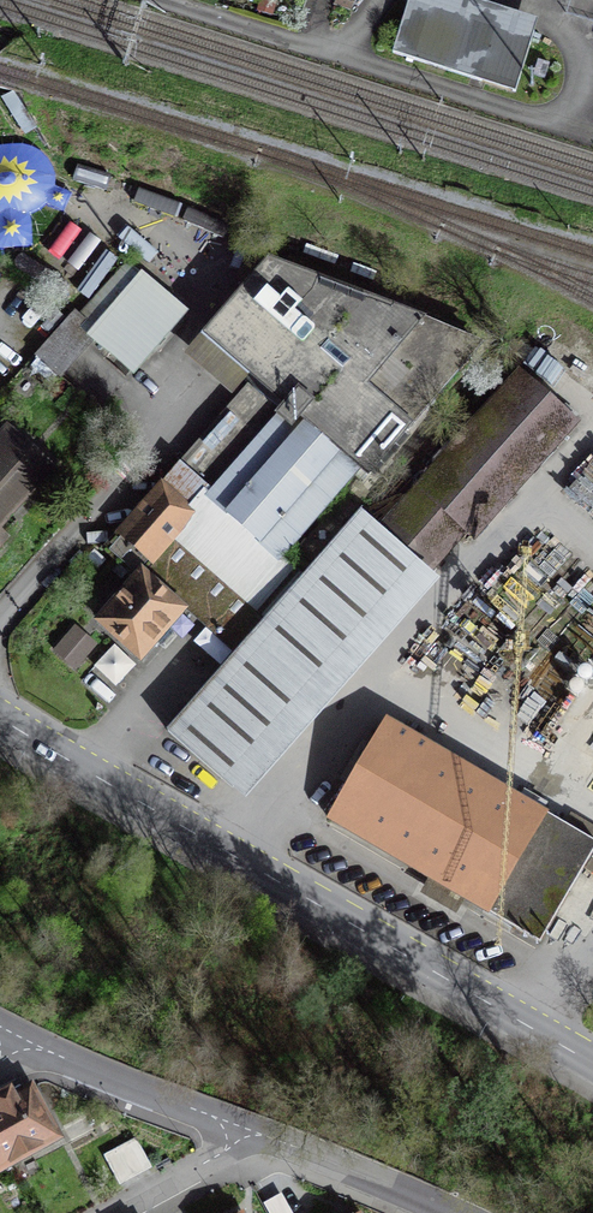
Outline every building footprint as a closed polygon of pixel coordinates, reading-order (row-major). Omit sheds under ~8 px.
[(515,92),(536,35),(437,0),(411,0),(394,49),(515,92)] [(359,468),(366,475),(477,345),(272,264),(206,339),(274,394),(300,416),(359,468)] [(143,278),(88,337),(107,355),(127,372),(182,313),(143,278)] [(88,337),(36,399),(55,415),(107,355),(88,337)] [(520,377),(381,533),(360,514),(303,578),(241,647),(167,730),(236,791),(330,685),(426,578),(470,529),(475,533),(573,424),(520,377)] [(176,472),(207,499),(279,418),(290,428),(300,416),(274,394),(263,406),(247,392),(176,472)] [(359,468),(300,416),(290,428),(279,418),(207,499),(150,566),(241,647),(303,578),(280,558),(359,468)] [(17,438),(0,457),(0,521),(49,467),(17,438)] [(150,566),(207,499),(176,472),(107,549),(140,577),(150,566)] [(101,620),(141,654),(180,610),(140,577),(101,620)] [(592,851),(592,841),(390,721),(332,821),(539,943),(592,851)] [(2,1166),(57,1136),(30,1088),(14,1097),(10,1090),(2,1094),(0,1095),(0,1162),(2,1166)] [(140,1138),(104,1157),(120,1190),(155,1173),(140,1138)] [(265,1204),(269,1212),(291,1212),(282,1195),(265,1204)]
